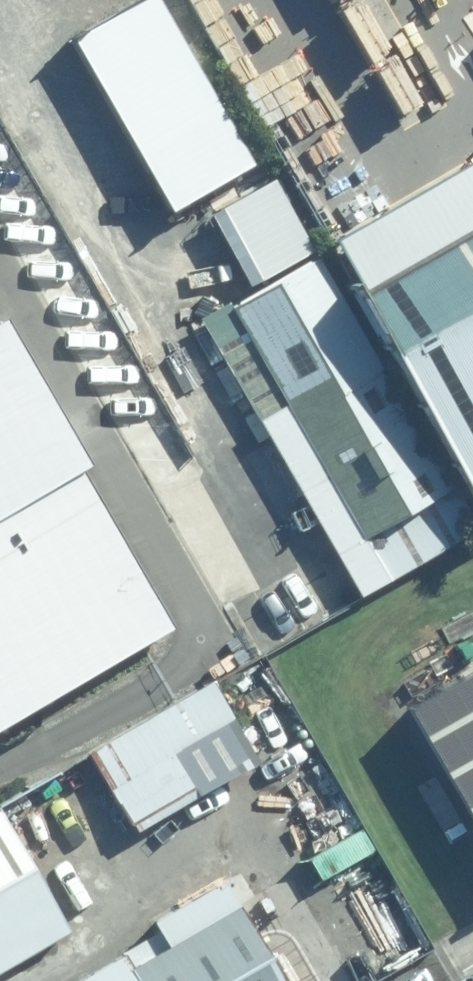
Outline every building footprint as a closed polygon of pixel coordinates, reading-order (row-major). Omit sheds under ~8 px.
[(154,0),(129,0),(62,37),(161,213),(247,166),(154,0)] [(462,159),(322,240),(472,501),(472,178),(462,159)] [(307,249),(268,178),(202,213),(242,285),(307,249)] [(193,317),(208,341),(130,383),(221,543),(296,499),(353,594),(467,529),(315,254),(193,317)] [(171,625),(76,472),(88,466),(3,323),(0,325),(0,733),(171,625)] [(414,708),(472,809),(472,675),(414,708)] [(92,758),(138,837),(262,766),(215,687),(92,758)] [(71,939),(1,821),(0,821),(0,978),(71,939)] [(226,885),(151,926),(158,937),(85,980),(282,980),(226,885)]
